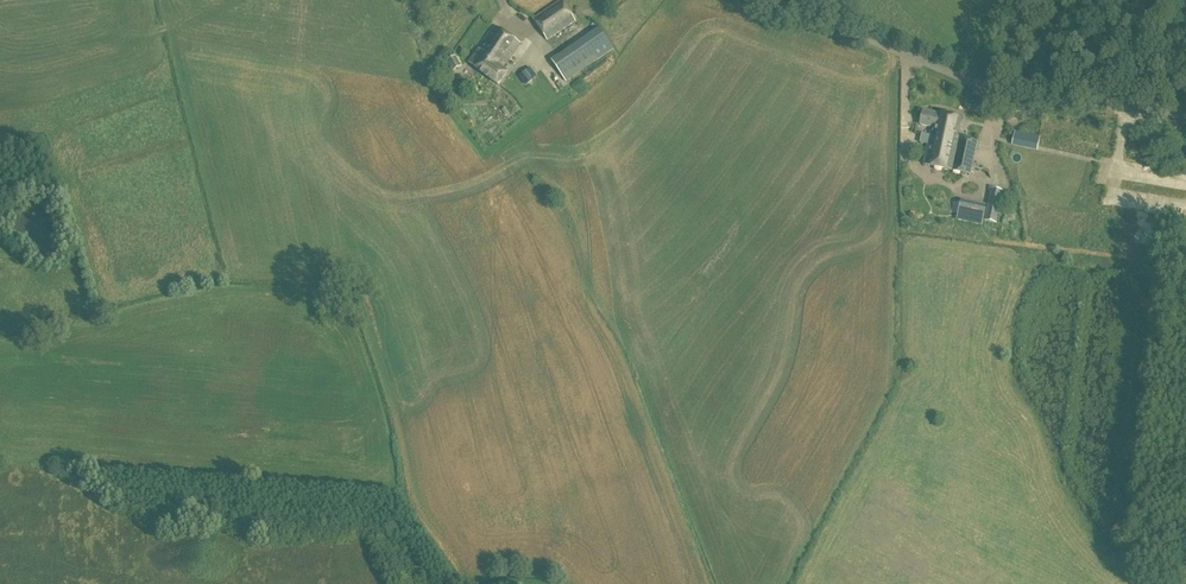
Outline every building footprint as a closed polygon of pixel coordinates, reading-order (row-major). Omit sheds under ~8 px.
[(575,22),(560,0),(533,18),(548,40),(575,22)] [(502,69),(520,43),(496,27),(480,49),(479,49),(469,63),(481,71),(480,73),(498,85),(506,73),(502,69)] [(566,82),(613,50),(608,41),(599,28),(551,60),(566,82)] [(456,56),(447,61),(447,62),(453,71),(462,66),(456,56)] [(962,118),(923,110),(919,125),(933,128),(932,132),(930,131),(929,135),(921,133),(920,143),(927,144),(923,164),(971,174),(978,142),(958,137),(962,118)] [(996,223),(1003,191),(990,188),(984,220),(996,223)] [(985,206),(975,204),(972,218),(982,221),(985,206)] [(937,452),(947,453),(950,431),(940,430),(937,452)]
